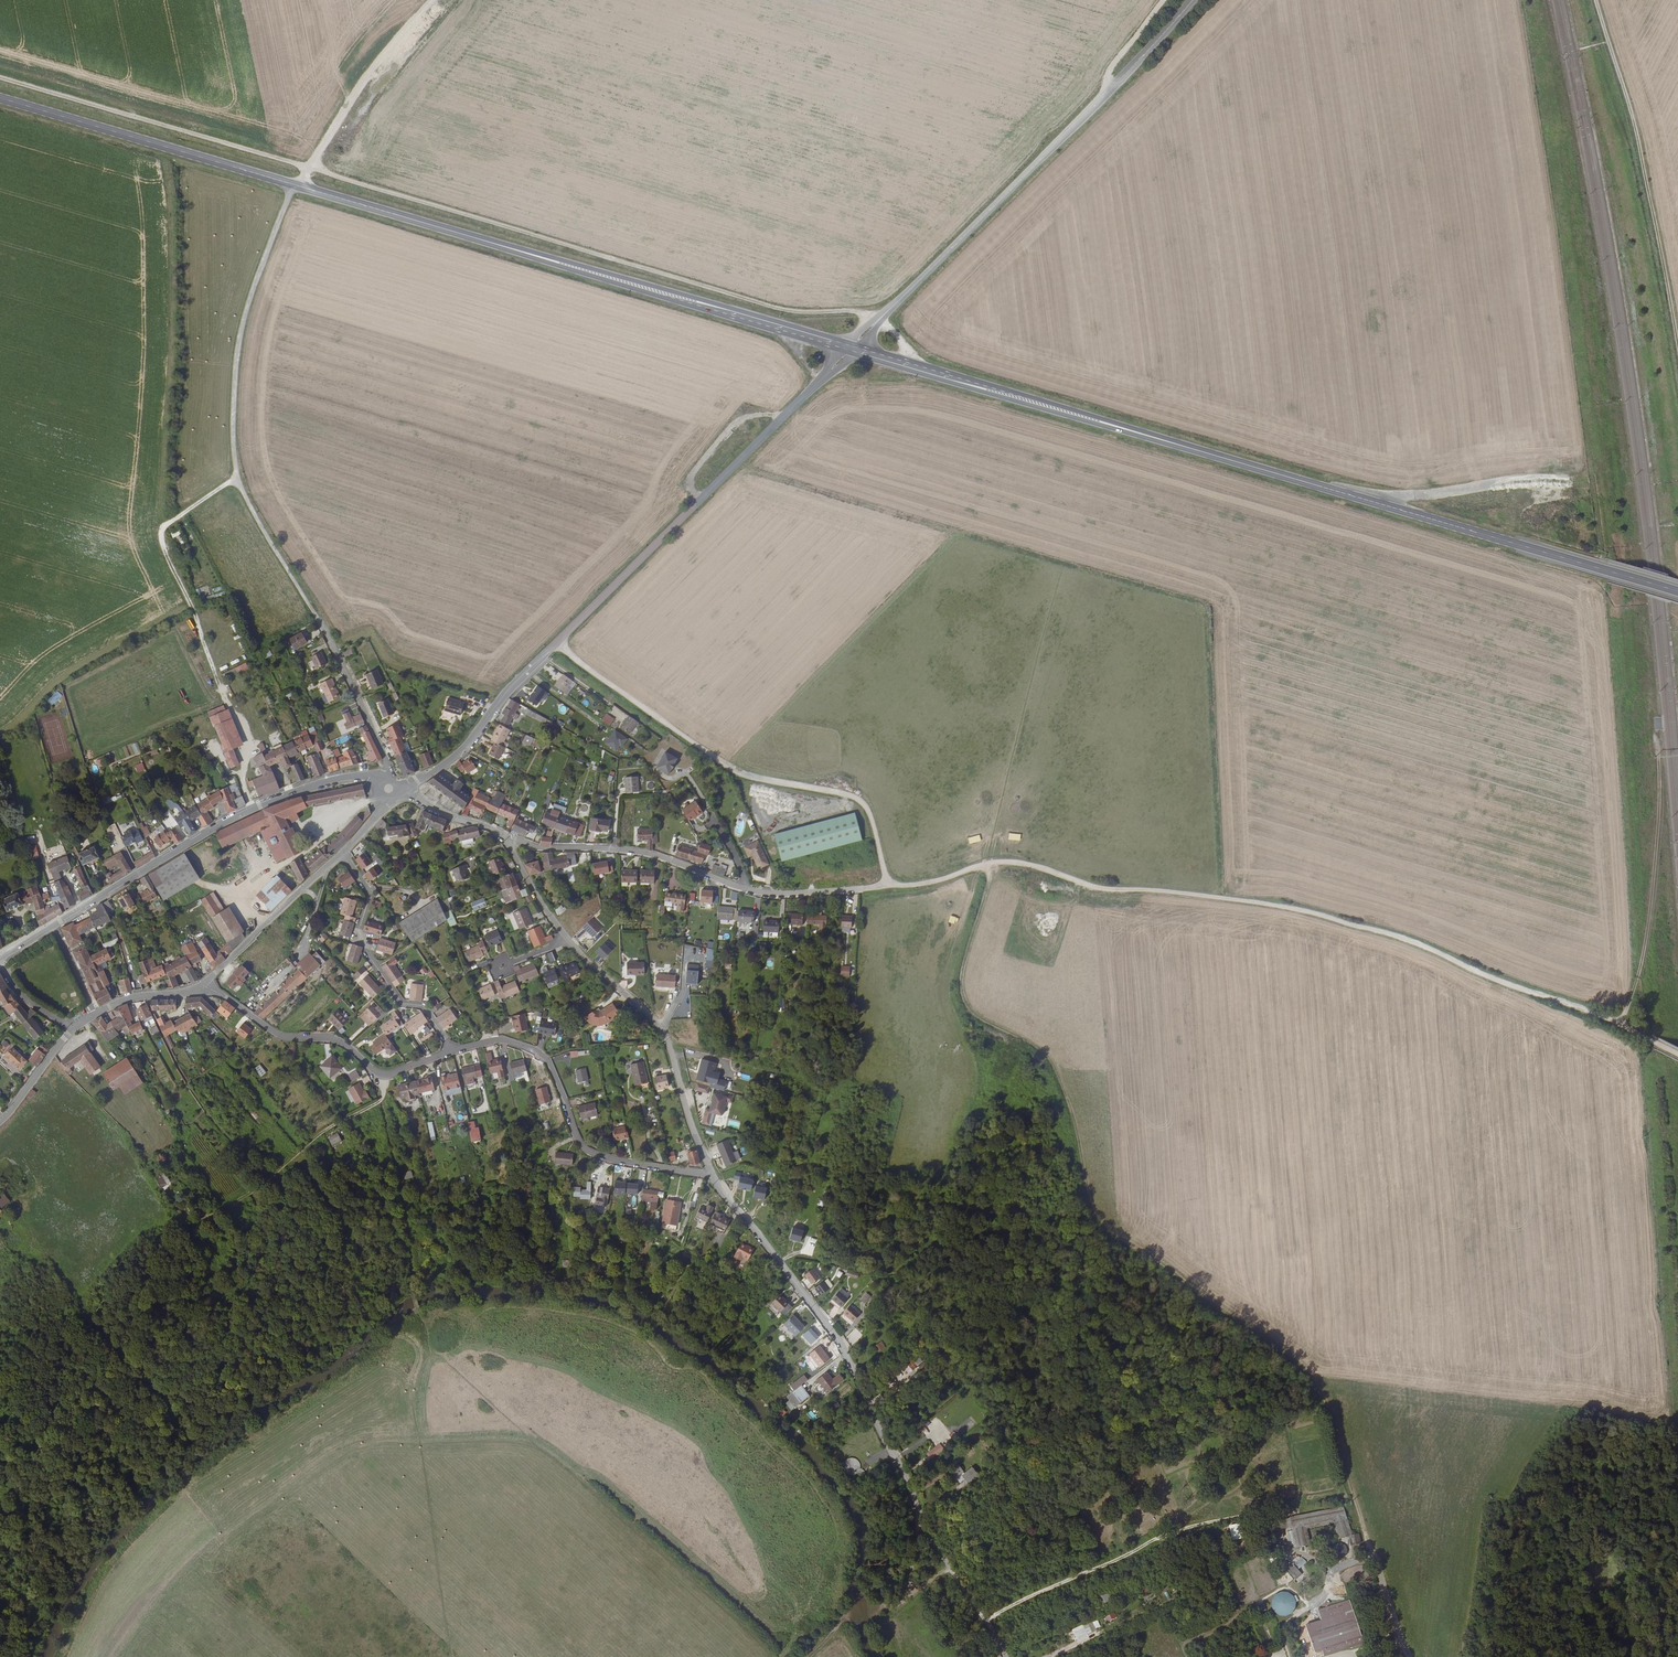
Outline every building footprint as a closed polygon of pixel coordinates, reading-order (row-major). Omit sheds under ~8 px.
[(173,538),(181,534),(179,529),(171,533),(173,538)] [(307,644),(302,634),(291,641),(296,650),(307,644)] [(350,648),(342,652),(345,658),(353,655),(350,648)] [(317,670),(327,666),(322,654),(312,658),(317,670)] [(250,668),(247,662),(235,668),(238,675),(250,668)] [(372,689),(380,685),(383,684),(376,671),(366,675),(372,689)] [(555,687),(564,693),(572,682),(563,675),(555,687)] [(334,686),(335,685),(332,680),(321,685),(330,704),(340,699),(334,686)] [(546,692),(537,686),(530,697),(528,701),(536,706),(546,692)] [(520,704),(511,699),(510,698),(508,700),(511,701),(509,706),(506,705),(502,712),(505,714),(501,720),(509,724),(520,704)] [(384,717),(394,713),(387,700),(378,704),(384,717)] [(461,717),(465,705),(449,700),(445,712),(461,717)] [(568,709),(561,705),(558,711),(564,715),(568,709)] [(537,713),(524,706),(523,708),(526,710),(525,712),(535,717),(537,713)] [(215,728),(230,722),(224,708),(208,714),(213,729),(215,728)] [(349,722),(345,724),(348,729),(365,721),(361,713),(353,717),(350,711),(345,714),(349,722)] [(605,714),(602,722),(611,725),(614,717),(605,714)] [(638,723),(629,716),(621,728),(629,734),(638,723)] [(1653,717),(1654,731),(1662,731),(1662,716),(1653,717)] [(215,728),(225,754),(233,750),(245,745),(234,720),(230,722),(215,728)] [(401,736),(396,724),(384,730),(388,738),(384,739),(386,743),(390,742),(398,738),(401,736)] [(498,742),(506,747),(509,742),(507,741),(513,730),(510,728),(505,726),(502,724),(500,728),(501,729),(495,740),(498,742)] [(370,761),(383,759),(367,725),(359,728),(372,754),(367,756),(370,761)] [(318,750),(324,747),(315,729),(309,732),(315,744),(318,750)] [(628,740),(616,731),(606,745),(617,753),(621,747),(622,748),(628,740)] [(294,738),(295,740),(300,751),(313,745),(308,734),(299,739),(298,737),(294,738)] [(531,744),(534,738),(526,734),(523,741),(531,744)] [(390,742),(396,757),(407,751),(408,751),(405,743),(401,744),(398,738),(390,742)] [(303,770),(293,754),(300,751),(295,740),(284,745),(289,756),(288,757),(291,765),(298,781),(306,778),(303,770)] [(138,742),(131,744),(134,755),(141,753),(138,742)] [(501,759),(507,747),(506,747),(498,742),(491,753),(501,759)] [(263,744),(258,746),(262,754),(267,763),(259,766),(258,767),(263,777),(271,773),(269,768),(270,767),(269,766),(280,761),(284,768),(291,765),(288,757),(289,756),(284,745),(283,743),(275,746),(277,749),(275,750),(274,749),(271,751),(271,752),(268,754),(263,744)] [(358,762),(352,748),(340,752),(341,755),(337,756),(341,767),(351,763),(358,762)] [(429,751),(434,763),(439,761),(434,749),(429,751)] [(233,750),(225,754),(224,754),(230,769),(239,765),(233,750)] [(674,757),(662,750),(653,766),(666,773),(668,767),(670,768),(673,763),(671,762),(674,757)] [(325,772),(317,754),(315,751),(308,755),(316,775),(325,772)] [(407,751),(396,757),(399,763),(411,758),(407,751)] [(425,767),(434,763),(429,751),(420,755),(425,767)] [(267,763),(262,754),(255,758),(259,766),(267,763)] [(340,767),(335,756),(326,759),(330,770),(340,767)] [(476,767),(470,757),(462,763),(460,760),(456,763),(461,771),(465,768),(468,772),(476,767)] [(98,767),(105,765),(103,758),(96,761),(98,767)] [(416,770),(411,758),(399,763),(405,775),(416,770)] [(134,766),(138,773),(145,770),(141,762),(134,766)] [(258,767),(248,772),(252,781),(263,777),(258,767)] [(263,777),(252,781),(255,788),(260,798),(279,788),(271,773),(263,777)] [(427,782),(445,794),(451,786),(452,785),(438,774),(427,782)] [(637,791),(636,776),(624,777),(624,792),(637,791)] [(465,808),(466,806),(469,801),(470,799),(470,798),(459,790),(464,785),(457,780),(456,781),(453,784),(452,785),(451,786),(445,794),(465,808)] [(249,790),(255,788),(252,781),(246,784),(249,790)] [(300,807),(365,793),(362,783),(309,794),(287,800),(221,829),(216,832),(223,846),(227,844),(230,850),(233,849),(231,843),(260,830),(271,824),(288,857),(288,858),(302,851),(294,835),(297,833),(291,820),(292,819),(293,820),(303,818),(300,807)] [(208,797),(197,806),(208,824),(213,821),(208,811),(215,808),(214,805),(219,802),(225,814),(230,811),(246,805),(243,797),(236,800),(234,794),(231,795),(227,788),(220,791),(219,788),(215,790),(216,793),(211,796),(209,793),(207,795),(208,797)] [(236,800),(243,797),(240,790),(233,793),(234,794),(236,800)] [(499,813),(503,803),(507,794),(499,791),(499,792),(495,791),(492,799),(488,808),(499,813)] [(488,808),(492,799),(479,792),(475,801),(488,808)] [(110,799),(109,796),(104,798),(106,804),(122,799),(121,795),(110,799)] [(484,815),(488,808),(475,801),(470,799),(469,801),(466,806),(471,808),(484,815)] [(696,817),(702,814),(696,802),(681,810),(687,821),(692,818),(696,816),(696,817)] [(503,803),(499,813),(511,818),(508,825),(512,827),(520,809),(519,808),(518,810),(503,803)] [(200,818),(205,826),(208,824),(197,806),(192,808),(184,813),(186,816),(188,815),(191,821),(201,816),(202,817),(200,818)] [(467,816),(471,808),(466,806),(465,808),(462,814),(467,816)] [(371,813),(369,807),(359,818),(357,815),(341,833),(321,849),(316,852),(313,851),(310,854),(311,857),(305,862),(312,873),(343,845),(350,839),(371,813)] [(854,811),(774,834),(782,860),(861,838),(854,811)] [(190,835),(197,831),(191,821),(188,815),(186,816),(184,813),(184,812),(180,814),(181,816),(176,819),(181,828),(185,826),(190,835)] [(444,833),(445,831),(443,830),(447,820),(425,812),(423,814),(417,828),(424,831),(427,824),(434,827),(433,829),(444,833)] [(543,823),(554,827),(558,816),(547,812),(543,823)] [(558,816),(554,827),(578,836),(583,825),(558,816)] [(609,820),(591,818),(590,830),(602,831),(602,830),(608,830),(609,820)] [(379,832),(387,824),(382,819),(375,826),(379,832)] [(524,821),(518,819),(513,829),(527,836),(529,831),(534,833),(537,827),(524,821)] [(416,828),(414,823),(408,825),(413,840),(418,838),(418,836),(419,835),(416,828)] [(277,863),(288,857),(271,824),(260,830),(277,863)] [(652,850),(651,824),(648,824),(648,828),(635,828),(635,839),(645,839),(646,848),(652,850)] [(398,840),(410,839),(406,825),(389,826),(390,836),(397,836),(398,840)] [(152,833),(148,826),(143,828),(147,836),(152,833)] [(184,838),(178,829),(176,826),(175,827),(168,832),(167,831),(155,838),(160,848),(173,839),(176,843),(184,838)] [(478,827),(475,826),(472,827),(450,832),(450,833),(443,835),(445,842),(450,841),(453,840),(452,838),(460,837),(461,841),(463,841),(464,845),(474,843),(473,838),(481,837),(479,829),(478,827)] [(126,833),(122,835),(127,844),(136,839),(137,841),(144,837),(139,828),(133,831),(130,827),(124,830),(126,833)] [(968,838),(970,844),(981,841),(980,835),(968,838)] [(757,869),(768,864),(757,840),(741,847),(746,857),(751,855),(757,869)] [(699,846),(697,852),(704,854),(709,855),(711,847),(700,843),(699,846)] [(102,857),(96,845),(79,853),(85,865),(101,858),(102,857)] [(675,856),(695,862),(697,852),(699,846),(696,845),(695,850),(677,845),(675,856)] [(157,855),(154,850),(136,860),(138,864),(139,866),(157,855)] [(138,864),(133,867),(123,851),(116,855),(120,861),(124,868),(115,874),(112,870),(108,873),(112,882),(139,866),(138,864)] [(550,867),(553,867),(549,852),(544,851),(546,865),(549,865),(550,867)] [(184,852),(148,874),(164,901),(200,879),(184,852)] [(549,852),(553,867),(554,870),(556,870),(577,865),(575,856),(578,855),(577,852),(567,852),(568,856),(555,859),(554,852),(549,852)] [(704,854),(697,852),(695,862),(702,864),(704,854)] [(365,853),(356,859),(362,869),(371,864),(365,853)] [(377,866),(382,864),(377,854),(373,857),(377,866)] [(120,861),(116,855),(106,859),(109,864),(110,866),(120,861)] [(72,865),(68,856),(65,857),(56,860),(55,859),(51,860),(51,859),(48,860),(49,863),(55,879),(62,876),(59,869),(72,865)] [(496,875),(506,870),(499,857),(489,861),(496,875)] [(301,884),(309,876),(300,858),(291,862),(301,884)] [(542,873),(539,861),(524,863),(530,874),(536,873),(542,873)] [(608,861),(593,864),(595,874),(614,871),(612,861),(608,862),(608,861)] [(88,880),(81,865),(74,868),(81,883),(88,880)] [(465,873),(467,872),(465,867),(452,873),(458,886),(469,881),(465,873)] [(373,868),(365,873),(370,881),(378,875),(373,868)] [(726,871),(719,869),(718,872),(717,876),(724,879),(726,871)] [(654,884),(654,872),(640,871),(640,883),(654,884)] [(344,887),(355,880),(349,872),(338,878),(344,887)] [(621,883),(637,883),(637,872),(621,872),(621,883)] [(503,891),(508,889),(518,885),(518,884),(512,873),(508,875),(502,877),(497,879),(503,891)] [(154,887),(155,886),(148,874),(142,877),(143,878),(141,879),(144,886),(147,884),(149,890),(140,895),(145,904),(159,896),(154,887)] [(292,892),(277,875),(256,894),(272,911),(292,892)] [(60,898),(72,893),(68,883),(66,884),(63,877),(51,882),(54,890),(57,889),(60,898)] [(83,899),(94,893),(89,882),(82,885),(81,886),(82,890),(79,892),(83,899)] [(38,886),(37,884),(27,888),(27,890),(26,890),(25,889),(3,897),(8,911),(35,900),(39,909),(41,908),(43,913),(37,916),(41,925),(49,921),(44,907),(46,907),(45,906),(43,900),(43,899),(38,886)] [(520,890),(518,885),(508,889),(503,891),(502,892),(507,904),(514,901),(523,897),(531,894),(532,894),(528,887),(520,890)] [(709,891),(702,890),(701,902),(713,903),(714,890),(709,890),(709,891)] [(684,902),(685,895),(667,892),(666,903),(672,904),(678,904),(677,910),(683,911),(684,902)] [(60,898),(61,899),(64,906),(76,901),(72,893),(60,898)] [(127,910),(137,906),(131,893),(121,898),(127,910)] [(214,919),(226,911),(215,893),(202,901),(204,904),(205,907),(212,917),(214,919)] [(345,916),(343,922),(353,925),(355,920),(350,918),(355,902),(344,898),(339,914),(345,916)] [(435,898),(427,903),(431,908),(437,904),(435,898)] [(49,921),(66,909),(64,906),(61,899),(59,900),(54,900),(47,900),(48,905),(45,906),(46,907),(44,907),(49,921)] [(114,909),(110,899),(104,902),(108,912),(114,909)] [(444,914),(450,912),(445,899),(439,901),(444,914)] [(484,899),(471,903),(474,911),(487,907),(484,899)] [(108,912),(104,902),(96,907),(98,911),(90,914),(91,916),(96,927),(106,923),(105,921),(111,919),(108,912)] [(399,923),(402,927),(431,908),(427,903),(398,922),(399,923)] [(559,916),(568,911),(563,903),(555,908),(559,916)] [(431,908),(440,922),(444,919),(437,904),(431,908)] [(209,919),(212,917),(205,907),(203,909),(209,919)] [(736,920),(737,908),(719,907),(718,919),(736,920)] [(245,930),(230,908),(226,911),(214,919),(230,944),(233,949),(245,937),(243,932),(245,930)] [(411,941),(440,922),(431,908),(402,927),(411,941)] [(527,914),(525,915),(523,910),(512,914),(518,931),(532,926),(530,921),(529,921),(527,914)] [(455,924),(450,912),(444,914),(446,918),(449,927),(455,924)] [(754,913),(739,912),(739,923),(745,923),(745,926),(748,926),(749,923),(754,924),(754,913)] [(802,916),(788,915),(787,924),(802,926),(802,916)] [(808,924),(820,924),(820,933),(826,933),(827,916),(822,916),(808,915),(808,924)] [(81,934),(96,927),(91,916),(76,924),(81,934)] [(851,916),(842,916),(841,928),(851,928),(851,916)] [(956,925),(958,918),(950,916),(949,923),(956,925)] [(762,921),(760,921),(759,930),(776,931),(777,921),(763,919),(762,921)] [(380,936),(384,926),(366,920),(363,930),(380,936)] [(591,938),(600,930),(590,920),(581,928),(591,938)] [(96,982),(103,979),(100,973),(95,964),(91,956),(84,941),(83,940),(74,922),(63,927),(66,933),(72,946),(73,945),(75,951),(74,951),(88,981),(94,978),(96,982)] [(353,925),(343,922),(338,937),(348,940),(353,925)] [(392,928),(394,931),(402,927),(399,923),(392,928)] [(544,942),(550,940),(549,937),(543,940),(539,928),(527,933),(533,949),(545,944),(544,942)] [(500,941),(496,931),(483,936),(487,947),(493,946),(492,944),(500,941)] [(326,939),(323,936),(317,940),(321,944),(326,939)] [(215,969),(223,962),(226,959),(222,952),(219,956),(208,938),(207,939),(206,937),(204,938),(205,940),(199,944),(213,966),(211,968),(212,970),(215,968),(215,969)] [(396,944),(380,938),(376,950),(392,955),(396,944)] [(486,953),(481,940),(476,942),(477,946),(464,951),(468,961),(482,956),(481,955),(486,953)] [(198,952),(193,944),(183,949),(187,957),(198,952)] [(230,944),(222,952),(226,959),(234,951),(233,949),(230,944)] [(610,952),(602,944),(594,953),(602,960),(610,952)] [(95,964),(100,973),(105,970),(102,963),(113,958),(108,947),(108,946),(105,947),(106,949),(91,956),(95,964)] [(360,950),(351,947),(345,963),(355,966),(359,955),(360,950)] [(707,949),(706,968),(713,968),(714,949),(707,949)] [(198,952),(187,957),(194,969),(195,970),(199,967),(197,964),(203,961),(198,952)] [(308,978),(319,967),(308,955),(296,966),(299,970),(308,978)] [(176,976),(187,972),(194,969),(187,957),(171,965),(169,962),(164,964),(168,974),(174,987),(180,986),(176,976)] [(392,983),(401,977),(402,976),(394,965),(398,962),(395,958),(389,962),(381,967),(392,983)] [(152,969),(151,969),(148,960),(147,960),(140,963),(143,971),(148,982),(155,979),(152,974),(151,970),(152,969)] [(643,976),(643,964),(625,964),(625,976),(643,976)] [(156,967),(155,968),(151,969),(152,969),(151,970),(152,974),(155,979),(157,978),(166,974),(163,965),(156,967)] [(566,984),(565,981),(578,976),(574,965),(561,970),(560,968),(555,970),(561,986),(566,984)] [(535,976),(532,966),(518,971),(516,967),(511,969),(513,974),(516,983),(535,976)] [(234,992),(238,988),(240,988),(241,989),(244,985),(243,985),(246,982),(245,981),(245,979),(249,974),(242,968),(237,973),(236,972),(233,975),(233,976),(230,979),(231,980),(226,985),(234,992)] [(195,970),(194,969),(187,972),(192,983),(200,979),(195,970)] [(364,973),(360,969),(353,976),(356,980),(364,973)] [(111,984),(105,970),(100,973),(103,979),(107,986),(111,984)] [(263,1020),(308,978),(299,970),(279,989),(280,990),(256,1013),(263,1020)] [(7,989),(10,987),(0,971),(0,993),(7,989)] [(141,985),(148,982),(143,971),(137,974),(141,985)] [(556,982),(552,971),(540,976),(544,986),(556,982)] [(699,973),(687,972),(686,985),(698,986),(699,973)] [(125,993),(134,989),(130,976),(121,979),(125,993)] [(656,988),(676,989),(676,977),(657,976),(656,988)] [(377,989),(366,977),(358,984),(372,1000),(382,991),(379,987),(377,989)] [(395,987),(404,981),(401,977),(392,983),(395,987)] [(512,982),(498,987),(496,981),(492,983),(496,993),(500,992),(503,998),(517,993),(512,982)] [(558,987),(556,982),(544,986),(546,991),(558,987)] [(422,986),(411,984),(409,1001),(421,1002),(422,986)] [(492,995),(488,984),(476,989),(480,1000),(492,995)] [(114,999),(108,988),(94,994),(100,1006),(114,999)] [(1,1001),(5,1006),(16,1000),(12,994),(11,995),(7,989),(0,993),(0,1001),(1,1001)] [(217,1019),(221,1015),(204,998),(188,998),(188,1008),(201,1008),(213,1020),(215,1018),(217,1019)] [(178,1010),(178,999),(151,1000),(154,1010),(178,1010)] [(16,1014),(22,1021),(30,1015),(36,1011),(31,1008),(26,1011),(17,1000),(16,1000),(5,1006),(11,1016),(16,1014)] [(228,1018),(236,1009),(227,1001),(219,1011),(228,1018)] [(620,1013),(614,1003),(602,1011),(600,1008),(586,1018),(592,1025),(606,1028),(606,1024),(615,1019),(614,1017),(616,1015),(620,1013)] [(129,1004),(121,1007),(131,1028),(136,1038),(139,1036),(138,1034),(145,1031),(141,1022),(134,1025),(133,1023),(136,1022),(129,1004)] [(431,1014),(441,1008),(438,1004),(434,1007),(429,1010),(431,1014)] [(143,1020),(153,1016),(148,1005),(138,1009),(142,1018),(143,1020)] [(374,1009),(371,1006),(361,1014),(371,1024),(382,1014),(380,1011),(376,1007),(374,1009)] [(133,1032),(131,1028),(121,1007),(116,1009),(120,1017),(113,1021),(119,1033),(125,1029),(129,1034),(133,1032)] [(199,1027),(188,1009),(184,1011),(186,1016),(173,1022),(171,1020),(160,1026),(165,1037),(168,1035),(177,1030),(180,1033),(187,1033),(199,1027)] [(441,1030),(455,1020),(449,1010),(435,1020),(441,1030)] [(382,1027),(386,1034),(388,1036),(404,1024),(395,1011),(392,1013),(395,1018),(382,1027)] [(338,1032),(347,1023),(336,1012),(327,1020),(338,1032)] [(427,1023),(421,1013),(410,1020),(411,1021),(405,1025),(410,1033),(427,1023)] [(371,1024),(361,1014),(357,1018),(367,1028),(371,1024)] [(526,1030),(523,1014),(510,1017),(511,1022),(512,1022),(512,1024),(514,1032),(526,1030)] [(35,1036),(42,1030),(30,1015),(22,1021),(35,1036)] [(103,1015),(93,1021),(100,1030),(106,1027),(106,1026),(110,1024),(109,1023),(103,1015)] [(715,1026),(716,1016),(708,1015),(707,1025),(715,1026)] [(119,1033),(113,1021),(109,1023),(110,1024),(106,1026),(106,1027),(100,1030),(108,1040),(110,1042),(121,1035),(119,1033)] [(552,1035),(553,1024),(537,1022),(536,1034),(540,1034),(540,1035),(544,1036),(545,1035),(547,1035),(552,1035)] [(388,1036),(386,1034),(374,1042),(375,1044),(372,1046),(377,1054),(393,1044),(388,1036)] [(4,1052),(10,1044),(4,1039),(0,1045),(0,1050),(4,1052)] [(94,1050),(89,1042),(62,1061),(62,1062),(61,1063),(68,1073),(72,1071),(69,1067),(75,1063),(78,1061),(79,1063),(81,1061),(93,1078),(95,1077),(94,1075),(100,1071),(98,1069),(101,1067),(91,1054),(94,1052),(94,1050)] [(43,1045),(40,1049),(30,1059),(37,1066),(46,1054),(49,1050),(43,1045)] [(29,1060),(13,1046),(5,1054),(20,1069),(29,1060)] [(502,1077),(498,1059),(490,1061),(488,1053),(483,1054),(488,1074),(495,1072),(497,1079),(502,1077)] [(333,1074),(340,1069),(332,1058),(321,1066),(330,1078),(334,1075),(333,1074)] [(104,1073),(114,1090),(118,1087),(137,1076),(127,1059),(104,1073)] [(525,1073),(522,1060),(508,1064),(511,1076),(525,1073)] [(695,1080),(709,1084),(708,1087),(722,1091),(725,1083),(716,1080),(718,1074),(712,1072),(715,1064),(700,1060),(695,1080)] [(637,1063),(642,1085),(646,1084),(641,1062),(637,1063)] [(631,1071),(635,1086),(642,1085),(637,1063),(628,1065),(630,1071),(631,1071)] [(255,1067),(260,1076),(266,1073),(260,1064),(255,1067)] [(475,1078),(472,1066),(459,1069),(462,1081),(475,1078)] [(586,1081),(583,1069),(573,1071),(576,1083),(586,1081)] [(356,1074),(348,1078),(351,1083),(358,1079),(356,1074)] [(439,1078),(443,1096),(460,1091),(456,1074),(439,1078)] [(137,1076),(118,1087),(121,1093),(141,1082),(137,1076)] [(665,1077),(652,1080),(655,1091),(668,1088),(665,1077)] [(423,1080),(424,1080),(416,1082),(418,1094),(434,1090),(431,1078),(423,1080)] [(418,1094),(415,1082),(402,1085),(406,1100),(412,1098),(412,1095),(418,1094)] [(368,1093),(365,1093),(360,1083),(349,1089),(358,1104),(370,1097),(368,1093)] [(404,1097),(405,1100),(406,1100),(402,1085),(397,1086),(400,1098),(404,1097)] [(707,1087),(701,1085),(699,1092),(706,1094),(707,1087)] [(32,1098),(36,1092),(32,1088),(27,1095),(32,1098)] [(544,1088),(534,1091),(538,1106),(549,1103),(544,1088)] [(720,1096),(712,1094),(708,1109),(704,1108),(702,1115),(710,1117),(711,1113),(720,1116),(724,1102),(730,1103),(732,1097),(721,1094),(720,1096)] [(595,1116),(592,1104),(575,1108),(578,1120),(595,1116)] [(254,1109),(250,1113),(255,1119),(260,1115),(254,1109)] [(473,1131),(471,1125),(467,1126),(471,1144),(479,1142),(476,1131),(473,1131)] [(625,1140),(623,1129),(615,1130),(618,1141),(625,1140)] [(327,1137),(332,1146),(342,1141),(337,1132),(327,1137)] [(734,1163),(725,1141),(714,1146),(723,1167),(734,1163)] [(672,1151),(665,1153),(667,1161),(673,1159),(672,1151)] [(698,1163),(695,1152),(686,1154),(689,1166),(698,1163)] [(571,1154),(554,1153),(553,1164),(570,1165),(571,1154)] [(412,1170),(403,1172),(404,1179),(413,1177),(412,1170)] [(746,1189),(750,1191),(753,1180),(739,1177),(740,1173),(735,1172),(733,1179),(738,1180),(737,1187),(741,1188),(741,1189),(745,1190),(746,1189)] [(618,1178),(612,1178),(612,1190),(623,1191),(623,1180),(618,1180),(618,1178)] [(12,1200),(0,1187),(0,1205),(2,1208),(12,1200)] [(605,1200),(607,1190),(596,1188),(594,1198),(605,1200)] [(660,1196),(661,1192),(641,1188),(639,1202),(642,1202),(642,1198),(648,1199),(646,1207),(653,1209),(655,1195),(660,1196)] [(605,1200),(594,1198),(593,1206),(604,1208),(605,1200)] [(672,1223),(677,1201),(663,1198),(658,1220),(672,1223)] [(693,1218),(704,1223),(709,1213),(708,1212),(710,1208),(705,1206),(703,1210),(697,1208),(693,1218)] [(718,1214),(719,1212),(714,1209),(706,1226),(716,1231),(717,1230),(722,1233),(728,1218),(718,1214)] [(692,1230),(700,1233),(704,1223),(693,1218),(692,1221),(696,1222),(692,1230)] [(713,1241),(719,1244),(724,1235),(718,1232),(713,1241)] [(734,1253),(740,1256),(741,1254),(747,1256),(752,1245),(740,1240),(734,1253)] [(811,1284),(820,1277),(813,1267),(805,1275),(811,1284)] [(849,1269),(846,1274),(858,1279),(860,1275),(849,1269)] [(724,1277),(718,1273),(715,1276),(722,1281),(724,1277)] [(827,1279),(824,1281),(830,1289),(832,1287),(832,1285),(827,1279)] [(821,1296),(830,1289),(824,1281),(815,1288),(821,1296)] [(849,1296),(840,1289),(838,1292),(846,1299),(849,1296)] [(846,1299),(838,1292),(829,1303),(831,1305),(832,1304),(834,1302),(837,1304),(835,1307),(839,1310),(847,1299),(846,1299)] [(865,1304),(871,1297),(868,1294),(862,1301),(865,1304)] [(780,1312),(788,1303),(782,1298),(781,1299),(777,1296),(770,1303),(780,1312)] [(853,1323),(861,1315),(850,1305),(843,1314),(853,1323)] [(783,1324),(796,1336),(805,1326),(800,1321),(799,1322),(792,1315),(783,1324)] [(779,1328),(792,1340),(796,1336),(783,1324),(779,1328)] [(882,1341),(875,1345),(879,1352),(886,1348),(882,1341)] [(829,1358),(819,1344),(809,1352),(813,1358),(810,1360),(816,1368),(829,1358)] [(910,1360),(903,1368),(912,1376),(919,1369),(910,1360)] [(827,1371),(817,1378),(820,1382),(824,1388),(827,1391),(844,1378),(840,1373),(832,1378),(827,1371)] [(801,1384),(807,1379),(804,1375),(790,1385),(794,1389),(801,1384)] [(824,1388),(820,1382),(816,1386),(820,1391),(824,1388)] [(801,1384),(794,1389),(792,1391),(800,1402),(809,1395),(801,1384)] [(800,1402),(792,1391),(786,1395),(795,1406),(800,1402)] [(837,1402),(832,1408),(836,1412),(841,1405),(837,1402)] [(925,1425),(915,1428),(917,1434),(927,1431),(925,1425)] [(939,1449),(936,1446),(927,1453),(932,1458),(941,1450),(940,1448),(939,1449)] [(845,1459),(844,1474),(859,1475),(860,1459),(845,1459)] [(952,1467),(945,1473),(949,1478),(956,1472),(952,1467)] [(966,1468),(957,1476),(963,1484),(972,1476),(966,1468)] [(1290,1520),(1294,1550),(1308,1547),(1305,1530),(1333,1526),(1336,1543),(1346,1541),(1348,1551),(1357,1549),(1355,1539),(1349,1540),(1344,1510),(1290,1518),(1290,1520)] [(1286,1529),(1289,1546),(1294,1550),(1290,1520),(1285,1521),(1286,1529)] [(1272,1534),(1273,1539),(1273,1540),(1282,1538),(1281,1530),(1279,1521),(1270,1522),(1272,1534)] [(1238,1526),(1234,1527),(1234,1525),(1230,1525),(1231,1527),(1228,1528),(1230,1542),(1240,1540),(1238,1526)] [(1326,1553),(1327,1547),(1314,1545),(1313,1552),(1318,1553),(1319,1551),(1326,1553)] [(1302,1557),(1294,1563),(1298,1568),(1306,1561),(1302,1557)] [(1295,1579),(1302,1573),(1293,1563),(1286,1569),(1295,1579)] [(1098,1596),(1103,1604),(1112,1599),(1108,1591),(1098,1596)] [(1273,1614),(1295,1615),(1295,1593),(1274,1592),(1273,1614)] [(1325,1656),(1364,1643),(1349,1599),(1318,1610),(1322,1622),(1307,1627),(1316,1654),(1324,1651),(1325,1656)] [(1098,1620),(1092,1622),(1095,1629),(1101,1626),(1098,1620)] [(1077,1641),(1093,1633),(1088,1622),(1072,1630),(1077,1641)] [(1075,1635),(1072,1630),(1063,1635),(1064,1638),(1068,1645),(1074,1642),(1072,1637),(1075,1635)]
